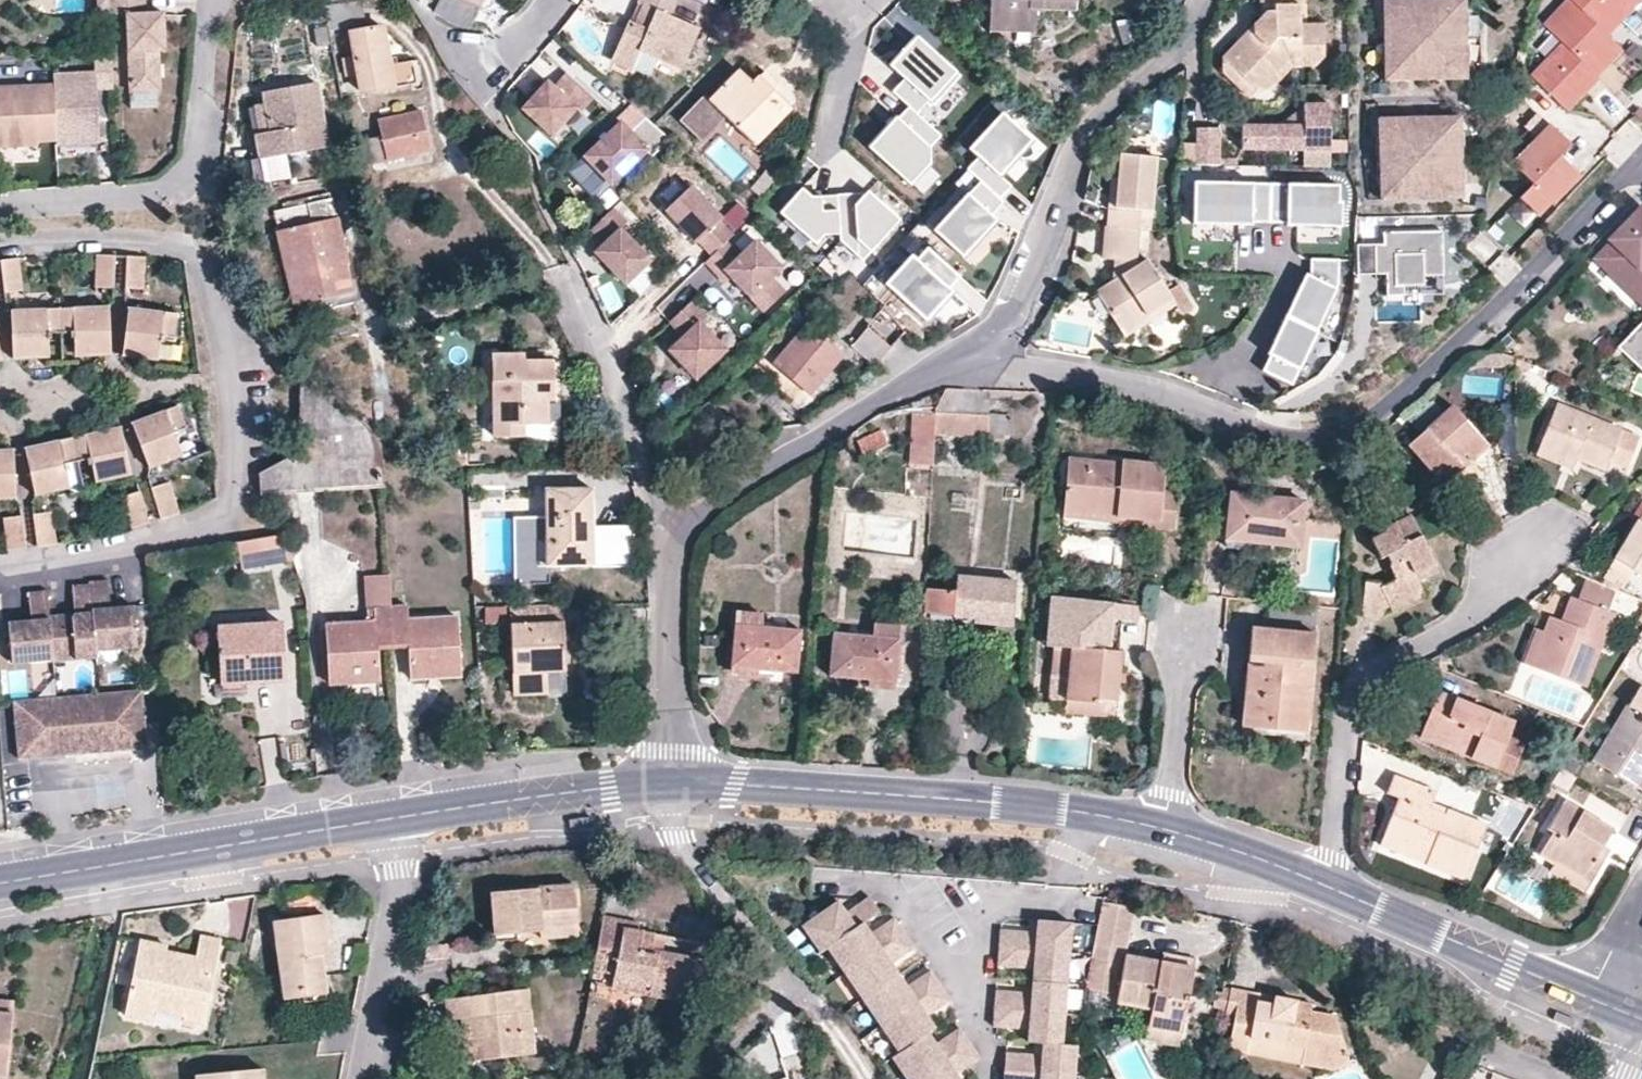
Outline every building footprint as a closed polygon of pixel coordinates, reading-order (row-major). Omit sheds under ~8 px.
[(109,0),(97,0),(97,14),(110,13),(109,0)] [(110,13),(110,15),(123,14),(127,94),(154,92),(158,92),(156,52),(162,52),(160,14),(140,15),(139,0),(109,0),(110,13)] [(433,12),(439,16),(447,21),(457,26),(471,27),(480,6),(483,0),(439,0),(433,12)] [(697,26),(669,15),(676,0),(675,0),(638,0),(637,2),(643,4),(634,24),(628,21),(610,59),(632,69),(639,52),(655,57),(680,68),(697,26)] [(989,33),(1012,35),(1012,32),(1036,33),(1037,7),(1077,9),(1078,0),(991,0),(989,33)] [(1260,3),(1267,2),(1267,13),(1260,18),(1253,25),(1253,34),(1247,41),(1236,42),(1223,56),(1222,74),(1235,86),(1242,79),(1255,90),(1268,91),(1278,80),(1273,73),(1287,59),(1310,59),(1317,66),(1325,58),(1324,24),(1301,25),(1301,8),(1306,8),(1306,0),(1260,0),(1260,3)] [(1384,15),(1388,15),(1389,63),(1385,63),(1385,80),(1467,79),(1466,60),(1463,61),(1462,12),(1465,12),(1465,0),(1383,0),(1384,15)] [(1574,0),(1571,0),(1574,3),(1548,29),(1567,48),(1546,69),(1580,102),(1601,81),(1599,79),(1624,53),(1610,38),(1611,36),(1574,0)] [(1611,36),(1641,5),(1641,0),(1574,0),(1611,36)] [(1122,45),(1136,43),(1133,21),(1119,23),(1122,45)] [(1253,25),(1236,42),(1247,41),(1253,34),(1253,25)] [(389,66),(382,29),(348,33),(352,57),(342,58),(345,77),(354,76),(358,93),(417,83),(413,62),(389,66)] [(959,76),(915,36),(888,66),(902,79),(891,92),(907,106),(896,118),(895,117),(867,147),(909,185),(929,163),(928,147),(939,135),(915,113),(927,100),(932,105),(959,76)] [(647,75),(655,57),(639,52),(632,69),(647,75)] [(97,141),(95,88),(114,87),(112,55),(92,56),(93,76),(52,77),(52,88),(54,138),(54,143),(97,141)] [(1314,68),(1317,66),(1310,59),(1287,59),(1273,73),(1278,80),(1292,67),(1314,68)] [(1580,102),(1546,69),(1535,80),(1569,113),(1580,102)] [(594,97),(566,71),(553,85),(548,80),(522,108),(551,136),(577,108),(581,112),(594,97)] [(710,100),(748,138),(770,118),(767,114),(782,99),(760,76),(752,83),(740,71),(710,100)] [(1249,98),(1255,90),(1242,79),(1235,86),(1249,98)] [(248,133),(257,190),(292,184),(287,155),(327,148),(316,84),(263,93),(265,104),(269,133),(256,134),(255,124),(248,133)] [(52,88),(0,89),(0,144),(36,143),(36,138),(54,138),(52,88)] [(1613,127),(1630,113),(1610,91),(1594,105),(1613,127)] [(154,92),(127,94),(128,110),(155,108),(154,92)] [(791,109),(782,99),(767,114),(770,118),(748,138),(754,145),(791,109)] [(269,133),(265,104),(252,106),(255,124),(256,134),(269,133)] [(617,118),(621,122),(631,131),(645,117),(631,104),(617,118)] [(1295,116),(1295,126),(1281,126),(1244,126),(1243,151),(1333,153),(1333,105),(1306,105),(1306,107),(1295,116)] [(430,150),(424,112),(377,121),(380,136),(366,139),(370,161),(430,150)] [(977,158),(966,170),(980,183),(1002,203),(1013,190),(1001,178),(1033,142),(1000,112),(967,149),(977,158)] [(1295,126),(1295,116),(1281,126),(1295,126)] [(621,122),(586,155),(611,183),(647,151),(652,157),(671,139),(654,125),(645,117),(631,131),(621,122)] [(1460,169),(1459,135),(1462,135),(1462,117),(1381,119),(1381,136),(1386,136),(1387,184),(1382,184),(1382,201),(1453,200),(1457,185),(1460,169)] [(1198,164),(1221,165),(1223,129),(1199,128),(1198,164)] [(1581,179),(1562,160),(1573,148),(1554,129),(1516,168),(1536,187),(1522,201),(1539,218),(1553,204),(1555,206),(1581,179)] [(1111,208),(1109,227),(1140,230),(1151,231),(1157,158),(1120,155),(1115,209),(1111,208)] [(1460,182),(1460,169),(1457,185),(1453,200),(1464,200),(1463,182),(1460,182)] [(760,197),(775,179),(766,170),(750,188),(760,197)] [(1342,187),(1197,181),(1195,223),(1254,225),(1254,223),(1289,224),(1289,227),(1344,229),(1345,203),(1341,203),(1342,187)] [(1006,206),(1002,203),(980,183),(969,196),(967,195),(934,233),(966,262),(1000,224),(994,219),(1006,206)] [(898,218),(867,192),(810,198),(800,189),(777,213),(813,246),(821,237),(834,237),(861,260),(898,218)] [(721,224),(690,191),(663,215),(694,249),(697,246),(710,261),(725,247),(732,241),(718,226),(721,224)] [(349,282),(331,199),(273,212),(293,303),(322,297),(320,288),(349,282)] [(1611,240),(1614,243),(1598,259),(1619,281),(1626,273),(1641,288),(1641,209),(1611,240)] [(651,263),(621,231),(627,225),(614,211),(591,231),(604,245),(594,254),(625,287),(651,263)] [(1109,227),(1106,227),(1103,257),(1113,258),(1137,261),(1140,230),(1109,227)] [(1445,231),(1385,233),(1385,245),(1359,245),(1360,276),(1388,275),(1388,297),(1407,296),(1406,287),(1426,286),(1426,277),(1445,276),(1445,231)] [(781,275),(754,247),(738,262),(725,247),(710,261),(703,268),(717,283),(723,277),(729,284),(761,319),(783,299),(770,285),(781,275)] [(958,278),(926,249),(915,261),(909,256),(883,285),(923,322),(950,293),(947,290),(958,278)] [(97,257),(96,257),(96,288),(113,288),(113,258),(97,257)] [(1137,261),(1113,258),(1111,283),(1136,268),(1137,261)] [(128,259),(127,259),(128,289),(144,289),(145,260),(128,259)] [(1340,260),(1312,259),(1311,274),(1307,273),(1268,353),(1271,355),(1262,370),(1293,386),(1339,286),(1340,260)] [(0,263),(0,265),(4,292),(20,290),(17,260),(0,263)] [(1136,268),(1111,283),(1095,293),(1120,330),(1170,300),(1181,317),(1192,310),(1178,287),(1167,292),(1147,261),(1136,268)] [(1619,281),(1639,300),(1641,296),(1641,288),(1626,273),(1619,281)] [(723,289),(729,284),(723,277),(717,283),(723,289)] [(351,291),(349,282),(320,288),(322,297),(351,291)] [(1170,300),(1120,330),(1124,338),(1166,312),(1173,321),(1181,317),(1170,300)] [(726,353),(701,326),(708,319),(693,303),(670,324),(680,335),(684,339),(679,345),(670,353),(696,381),(726,353)] [(108,356),(107,309),(14,312),(14,358),(34,358),(47,344),(47,334),(73,334),(74,345),(86,356),(108,356)] [(172,339),(175,317),(130,310),(123,356),(144,359),(158,348),(160,338),(172,339)] [(1618,349),(1641,372),(1641,325),(1618,349)] [(812,391),(841,357),(805,328),(777,361),(812,391)] [(876,365),(891,348),(868,329),(854,345),(876,365)] [(679,345),(684,339),(680,335),(674,340),(679,345)] [(551,401),(552,363),(522,361),(522,356),(494,356),(492,435),(522,436),(521,423),(545,423),(545,400),(551,401)] [(369,425),(298,383),(297,452),(257,474),(259,492),(259,494),(319,490),(379,487),(382,487),(381,466),(380,444),(380,442),(369,425)] [(550,437),(551,401),(545,400),(545,423),(521,423),(522,436),(550,437)] [(1557,404),(1541,443),(1578,458),(1605,472),(1611,461),(1627,470),(1640,439),(1557,404)] [(1443,486),(1463,469),(1456,463),(1466,454),(1472,461),(1488,446),(1453,406),(1408,445),(1443,486)] [(186,429),(176,407),(132,424),(151,469),(172,459),(178,446),(173,435),(186,429)] [(989,416),(936,412),(935,414),(934,434),(987,438),(989,416)] [(934,434),(935,414),(912,414),(910,464),(933,465),(934,434)] [(110,480),(130,475),(118,428),(26,448),(36,495),(53,492),(67,472),(66,466),(91,461),(93,468),(110,480)] [(881,430),(856,443),(862,456),(886,444),(881,430)] [(1573,470),(1578,458),(1541,443),(1536,454),(1573,470)] [(397,466),(380,444),(381,466),(397,466)] [(15,498),(13,450),(0,450),(0,499),(15,498)] [(451,467),(463,467),(464,467),(466,467),(468,467),(468,454),(451,454),(451,467)] [(482,454),(468,454),(468,467),(482,467),(482,454)] [(1463,469),(1472,461),(1466,454),(1456,463),(1463,469)] [(1068,458),(1065,500),(1118,505),(1118,516),(1160,521),(1162,492),(1164,463),(1122,460),(1121,464),(1068,458)] [(161,518),(176,513),(167,484),(152,489),(161,518)] [(594,525),(594,488),(545,488),(546,518),(546,541),(536,541),(536,565),(550,565),(594,565),(594,525)] [(1160,521),(1118,516),(1117,522),(1116,527),(1174,533),(1179,493),(1162,492),(1160,521)] [(132,527),(147,523),(137,493),(124,498),(132,527)] [(1284,501),(1232,495),(1227,540),(1259,543),(1267,540),(1298,543),(1300,523),(1282,521),(1284,501)] [(1063,517),(1117,522),(1118,516),(1118,505),(1065,500),(1063,517)] [(1303,502),(1284,501),(1282,521),(1300,523),(1303,502)] [(1614,559),(1633,572),(1641,578),(1641,503),(1634,517),(1639,520),(1614,559)] [(37,545),(53,544),(51,515),(35,517),(37,545)] [(546,541),(546,518),(513,518),(513,586),(550,587),(550,565),(536,565),(536,541),(546,541)] [(8,548),(22,547),(20,519),(6,520),(8,548)] [(1387,534),(1373,540),(1381,557),(1386,556),(1397,580),(1383,586),(1366,584),(1363,615),(1384,616),(1385,605),(1392,611),(1425,594),(1416,574),(1434,565),(1412,519),(1385,530),(1387,534)] [(633,525),(594,525),(594,565),(634,565),(633,525)] [(289,554),(275,536),(235,543),(238,569),(291,561),(289,554)] [(1622,589),(1633,572),(1614,559),(1603,577),(1622,589)] [(364,576),(365,609),(388,608),(391,608),(390,574),(364,576)] [(924,614),(952,617),(954,600),(976,602),(974,619),(973,623),(1010,626),(1016,582),(957,576),(956,592),(926,589),(924,614)] [(1143,581),(1143,590),(1154,591),(1154,582),(1143,581)] [(36,591),(25,592),(28,618),(5,621),(10,666),(54,661),(95,657),(94,650),(134,646),(130,607),(108,610),(105,582),(95,583),(78,584),(69,585),(72,613),(49,616),(46,590),(36,591)] [(1585,584),(1578,600),(1608,611),(1614,595),(1585,584)] [(1048,701),(1065,702),(1096,706),(1096,700),(1116,703),(1121,652),(1111,651),(1094,650),(1098,618),(1114,619),(1136,622),(1138,602),(1060,594),(1048,701)] [(1608,611),(1578,600),(1573,598),(1562,623),(1551,619),(1545,635),(1532,668),(1581,687),(1611,613),(1608,611)] [(952,617),(974,619),(976,602),(954,600),(952,617)] [(1316,634),(1318,609),(1270,603),(1268,616),(1252,628),(1316,634)] [(562,606),(510,607),(511,625),(512,674),(512,695),(546,694),(545,673),(565,672),(562,606)] [(511,625),(510,607),(485,608),(485,626),(511,625)] [(373,649),(390,648),(388,608),(365,609),(365,624),(325,626),(327,674),(358,672),(358,682),(375,681),(373,649)] [(390,648),(408,648),(410,678),(426,677),(425,668),(457,666),(454,618),(407,621),(406,608),(391,608),(388,608),(390,648)] [(735,611),(734,625),(760,626),(761,613),(735,611)] [(1111,651),(1114,619),(1098,618),(1094,650),(1111,651)] [(283,681),(282,625),(216,629),(220,684),(283,681)] [(760,626),(734,625),(730,660),(757,662),(756,667),(794,670),(797,630),(760,626)] [(1313,667),(1316,634),(1252,628),(1249,628),(1246,660),(1249,661),(1241,724),(1266,727),(1267,718),(1306,722),(1311,667),(1313,667)] [(1521,664),(1532,668),(1545,635),(1534,631),(1521,664)] [(896,640),(834,634),(829,675),(867,679),(868,674),(893,677),(896,640)] [(756,678),(756,667),(757,662),(730,660),(729,676),(756,678)] [(458,676),(457,666),(425,668),(426,677),(458,676)] [(327,683),(358,682),(358,672),(327,674),(327,683)] [(565,672),(545,673),(546,694),(565,693),(565,672)] [(1641,689),(1595,763),(1641,791),(1641,690),(1641,689)] [(57,698),(12,703),(17,761),(133,749),(146,748),(141,690),(99,694),(57,698)] [(1439,692),(1424,728),(1474,750),(1470,757),(1512,775),(1525,746),(1507,738),(1513,723),(1439,692)] [(1114,718),(1116,703),(1096,700),(1096,706),(1065,702),(1063,713),(1114,718)] [(1267,718),(1266,727),(1306,731),(1306,722),(1267,718)] [(1421,736),(1470,757),(1474,750),(1424,728),(1421,736)] [(1562,771),(1553,784),(1567,793),(1575,780),(1562,771)] [(1436,792),(1395,776),(1387,795),(1397,800),(1382,838),(1428,856),(1425,863),(1464,878),(1485,826),(1447,811),(1444,816),(1428,809),(1431,803),(1436,792)] [(1548,789),(1544,795),(1552,800),(1556,794),(1548,789)] [(1539,853),(1556,863),(1590,883),(1609,852),(1602,848),(1612,830),(1563,802),(1546,829),(1553,833),(1539,853)] [(1445,808),(1431,803),(1428,809),(1444,816),(1447,811),(1445,810),(1445,808)] [(1380,845),(1425,863),(1428,856),(1382,838),(1380,845)] [(609,876),(612,862),(603,860),(600,874),(609,876)] [(1585,892),(1590,883),(1556,863),(1550,872),(1585,892)] [(579,927),(575,886),(492,894),(496,940),(517,939),(516,933),(541,931),(579,927)] [(890,919),(866,935),(859,925),(875,914),(865,898),(842,914),(834,903),(798,928),(817,956),(826,949),(897,1053),(888,1059),(902,1078),(955,1078),(951,1074),(975,1058),(955,1028),(931,1045),(924,1034),(931,1029),(923,1017),(946,1002),(926,972),(902,988),(887,965),(910,949),(890,919)] [(1133,910),(1104,904),(1100,925),(1096,944),(1121,949),(1125,950),(1133,910)] [(327,930),(324,916),(291,921),(275,923),(286,998),(326,992),(324,975),(321,956),(330,955),(329,944),(327,930)] [(1072,924),(1037,921),(1036,933),(1000,930),(997,965),(1032,969),(1030,994),(994,990),(991,1027),(1026,1030),(1025,1043),(1033,1043),(1031,1056),(1003,1053),(1001,1078),(1072,1078),(1075,1048),(1060,1047),(1072,924)] [(656,934),(603,925),(596,961),(595,970),(616,974),(613,990),(709,1005),(718,963),(653,951),(656,934)] [(580,937),(579,927),(541,931),(542,940),(580,937)] [(203,1022),(216,962),(221,939),(211,937),(201,935),(196,958),(168,952),(169,947),(141,941),(125,1016),(150,1021),(153,1010),(203,1022)] [(1111,995),(1121,949),(1096,944),(1086,989),(1111,995)] [(449,946),(427,948),(423,967),(435,966),(437,960),(450,958),(449,946)] [(1149,1011),(1146,1029),(1181,1036),(1196,959),(1163,953),(1162,960),(1127,954),(1117,1004),(1149,1011)] [(1223,991),(1216,989),(1212,1008),(1219,1010),(1223,991)] [(536,1052),(528,991),(445,1000),(448,1020),(461,1019),(466,1061),(536,1052)] [(1313,1007),(1223,991),(1219,1010),(1218,1016),(1231,1018),(1226,1052),(1245,1056),(1248,1038),(1304,1049),(1300,1067),(1329,1072),(1350,1067),(1334,1017),(1312,1013),(1313,1007)] [(14,1002),(0,1001),(0,1078),(3,1078),(6,1078),(14,1002)] [(1179,1047),(1181,1036),(1146,1029),(1144,1040),(1179,1047)] [(1245,1056),(1300,1067),(1304,1049),(1248,1038),(1245,1056)] [(264,1070),(196,1076),(196,1078),(265,1078),(264,1070)] [(1469,1077),(1450,1070),(1447,1078),(1468,1078),(1469,1077)]
